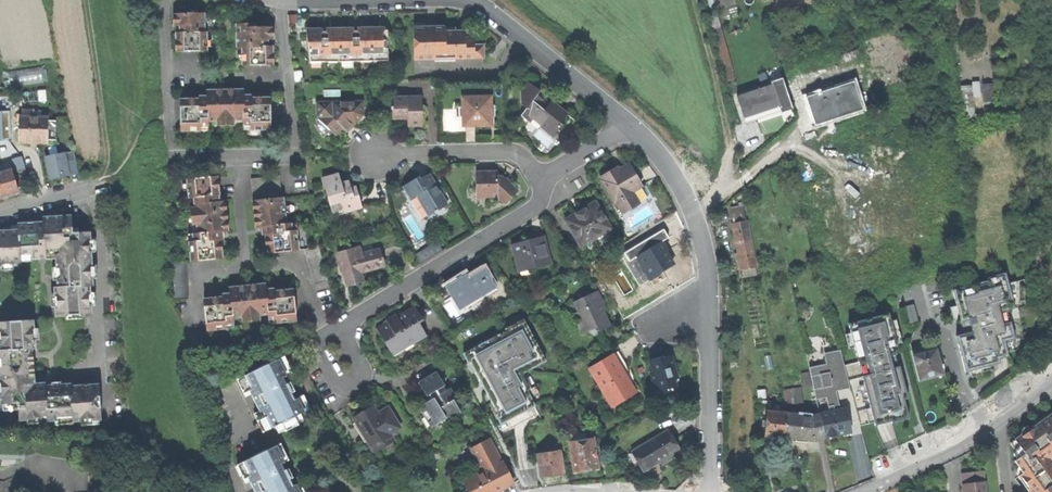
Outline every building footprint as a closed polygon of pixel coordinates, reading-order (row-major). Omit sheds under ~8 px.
[(175,52),(205,52),(205,32),(203,32),(203,14),(172,14),(172,26),(177,26),(181,25),(181,33),(177,34),(175,34),(175,52)] [(240,47),(241,66),(272,66),(271,46),(269,46),(264,46),(264,39),(269,39),(272,39),(272,33),(272,28),(255,28),(255,24),(239,25),(239,26),(239,33),(235,33),(235,47),(240,47)] [(434,59),(434,57),(445,56),(444,31),(444,27),(433,27),(432,28),(428,28),(425,28),(425,27),(413,27),(414,60),(434,59)] [(311,30),(305,30),(305,63),(387,62),(387,50),(383,50),(387,46),(386,43),(380,39),(387,39),(387,32),(382,32),(379,32),(379,29),(371,29),(361,29),(361,32),(354,32),(348,32),(348,30),(338,30),(328,30),(328,33),(322,33),(317,33),(317,30),(311,30)] [(455,31),(444,31),(445,56),(454,56),(454,59),(483,58),(482,46),(473,46),(473,38),(463,38),(463,33),(458,33),(455,33),(455,31)] [(780,111),(792,108),(782,78),(771,83),(772,86),(737,99),(740,108),(743,117),(778,105),(780,111)] [(541,125),(554,135),(563,124),(561,122),(568,113),(551,100),(548,103),(542,99),(536,95),(540,90),(527,81),(520,91),(521,104),(525,108),(520,115),(529,122),(535,114),(544,121),(541,125)] [(815,125),(862,110),(853,81),(805,97),(810,111),(815,125)] [(975,96),(981,95),(980,82),(960,84),(964,116),(977,115),(975,96)] [(207,120),(224,120),(224,89),(206,89),(206,95),(206,99),(199,99),(199,100),(179,100),(179,131),(199,131),(199,126),(207,126),(207,120)] [(249,96),(242,96),(242,91),(242,89),(224,89),(224,120),(242,120),(242,126),(250,126),(250,130),(269,130),(269,97),(250,97),(249,96)] [(490,97),(462,97),(462,126),(474,126),(491,126),(491,115),(494,115),(494,103),(490,103),(490,97)] [(420,99),(391,99),(391,116),(406,116),(406,125),(413,125),(421,125),(420,99)] [(359,102),(314,103),(314,118),(328,131),(335,127),(338,132),(350,122),(359,115),(359,102)] [(745,123),(780,111),(778,105),(743,117),(745,123)] [(19,117),(19,142),(33,143),(47,143),(48,117),(19,117)] [(12,158),(16,157),(9,134),(0,137),(0,162),(12,158)] [(52,179),(83,176),(81,152),(50,155),(52,179)] [(21,156),(16,157),(12,158),(16,172),(25,169),(21,156)] [(616,200),(623,212),(636,204),(629,192),(641,185),(628,164),(616,170),(612,173),(611,170),(601,176),(603,178),(601,179),(613,201),(616,200)] [(5,195),(17,191),(11,170),(0,173),(0,197),(5,195)] [(505,201),(516,189),(501,174),(497,174),(496,170),(487,171),(477,171),(477,189),(487,189),(487,195),(497,195),(505,201)] [(334,216),(360,208),(356,195),(353,187),(349,188),(347,181),(340,183),(337,174),(322,179),(334,216)] [(427,215),(447,204),(429,174),(420,179),(418,177),(413,180),(400,187),(407,200),(416,195),(427,215)] [(266,253),(297,250),(295,230),(290,231),(289,223),(285,223),(282,197),(281,197),(279,175),(250,177),(255,226),(259,226),(262,226),(263,235),(264,235),(266,253)] [(219,231),(227,231),(225,201),(219,202),(216,202),(215,196),(218,195),(216,177),(186,180),(187,198),(193,198),(196,233),(191,234),(191,242),(187,242),(189,261),(221,258),(219,241),(220,241),(220,239),(219,231)] [(580,177),(571,182),(574,189),(584,183),(580,177)] [(579,246),(610,228),(594,201),(579,210),(563,218),(579,246)] [(733,220),(747,219),(744,204),(731,206),(733,220)] [(19,230),(0,230),(0,266),(21,265),(21,259),(46,258),(45,252),(56,252),(56,259),(57,287),(54,287),(55,315),(92,314),(91,286),(93,286),(91,232),(72,233),(72,216),(43,217),(43,219),(44,222),(36,223),(18,223),(19,230)] [(746,225),(733,228),(735,238),(748,236),(746,225)] [(228,235),(227,231),(219,231),(220,239),(228,238),(228,235)] [(511,245),(517,270),(528,267),(529,269),(550,264),(543,237),(527,241),(511,245)] [(749,238),(735,241),(737,254),(741,269),(754,267),(749,238)] [(426,263),(448,251),(443,241),(421,254),(426,263)] [(649,279),(659,274),(658,272),(668,266),(671,263),(671,261),(670,259),(667,258),(665,254),(663,251),(666,249),(661,241),(635,257),(649,279)] [(382,264),(377,248),(359,254),(357,248),(336,255),(346,285),(361,280),(359,272),(365,270),(382,264)] [(187,297),(185,262),(171,262),(173,298),(187,297)] [(455,303),(463,299),(467,306),(476,300),(475,298),(494,286),(483,267),(476,271),(477,274),(469,279),(466,274),(459,278),(444,286),(455,303)] [(988,281),(990,291),(959,299),(968,332),(969,339),(963,340),(969,366),(1003,357),(1000,343),(1012,340),(1006,316),(1015,313),(1006,276),(988,281)] [(224,297),(202,299),(205,330),(225,328),(224,323),(232,322),(232,318),(266,315),(267,320),(274,319),(275,325),(294,323),(291,290),(275,291),(275,290),(274,290),(265,291),(264,287),(264,284),(229,287),(229,291),(230,296),(224,296),(224,297)] [(597,290),(572,301),(576,311),(573,312),(582,332),(595,327),(597,330),(609,325),(603,311),(606,309),(604,304),(597,290)] [(909,322),(918,320),(914,304),(905,306),(909,322)] [(402,349),(405,353),(420,344),(410,327),(422,321),(413,306),(395,316),(397,320),(394,322),(389,325),(387,321),(376,328),(392,356),(402,349)] [(889,317),(851,325),(875,431),(908,424),(903,401),(908,400),(900,368),(893,369),(891,358),(897,357),(889,317)] [(0,322),(0,346),(0,350),(0,403),(17,403),(19,420),(46,418),(46,420),(71,419),(72,421),(100,419),(98,384),(70,385),(70,384),(57,385),(45,385),(44,382),(35,383),(33,357),(32,348),(35,348),(33,320),(0,322)] [(942,374),(934,343),(912,349),(920,380),(931,377),(942,374)] [(625,375),(613,354),(588,369),(611,407),(635,392),(625,375)] [(656,394),(668,391),(667,387),(674,385),(672,378),(676,377),(673,367),(669,356),(662,358),(661,357),(648,361),(652,372),(649,372),(656,394)] [(284,357),(277,360),(285,377),(292,374),(284,357)] [(259,410),(269,430),(275,427),(300,415),(303,413),(296,400),(294,401),(291,394),(292,393),(290,388),(287,382),(286,383),(283,378),(285,377),(277,360),(243,376),(252,393),(259,410)] [(820,384),(829,381),(827,367),(810,370),(816,401),(823,399),(820,384)] [(429,415),(435,425),(440,422),(441,424),(444,422),(443,420),(459,411),(452,401),(454,400),(448,389),(446,390),(436,374),(428,378),(418,384),(428,401),(419,406),(425,417),(429,415)] [(245,397),(252,393),(243,376),(237,379),(245,397)] [(786,405),(792,403),(789,389),(782,390),(786,405)] [(533,393),(513,403),(530,436),(551,424),(533,393)] [(303,397),(296,400),(303,413),(309,411),(303,397)] [(503,406),(488,414),(497,432),(513,423),(503,406)] [(370,454),(392,441),(388,435),(399,428),(387,408),(373,416),(369,409),(361,413),(352,419),(354,422),(352,424),(370,454)] [(845,408),(819,414),(820,416),(824,438),(837,435),(847,433),(844,422),(848,421),(845,408)] [(262,433),(269,430),(259,410),(253,413),(262,433)] [(590,427),(597,423),(588,410),(582,414),(590,427)] [(775,436),(784,437),(787,413),(767,412),(765,435),(775,436)] [(816,440),(824,438),(820,416),(813,416),(810,414),(799,413),(799,414),(787,413),(784,437),(796,438),(795,441),(801,442),(806,442),(807,440),(816,440)] [(1015,440),(1019,446),(1014,450),(1014,453),(1018,459),(1016,460),(1018,463),(1019,465),(1017,466),(1016,472),(1029,491),(1051,491),(1051,464),(1047,457),(1051,454),(1051,413),(1015,440)] [(303,421),(300,415),(275,427),(278,433),(283,430),(285,433),(299,426),(298,424),(303,421)] [(667,430),(627,455),(639,474),(661,460),(662,459),(667,456),(668,456),(679,449),(674,441),(667,430)] [(585,433),(568,435),(572,472),(585,470),(597,468),(593,439),(586,440),(585,433)] [(509,463),(504,455),(499,458),(489,439),(470,448),(483,472),(464,482),(469,491),(494,491),(497,491),(512,483),(503,466),(509,463)] [(280,443),(275,445),(283,462),(288,460),(280,443)] [(295,485),(293,485),(291,480),(289,481),(286,475),(284,471),(286,470),(282,462),(283,462),(275,445),(241,462),(249,479),(256,491),(299,491),(295,485)] [(559,451),(536,454),(540,477),(552,475),(563,474),(559,451)] [(244,481),(249,479),(241,462),(236,465),(244,481)] [(983,471),(971,472),(961,474),(964,491),(986,491),(983,471)] [(295,485),(299,491),(304,491),(299,483),(295,485)] [(799,483),(792,484),(794,491),(801,491),(799,483)]
